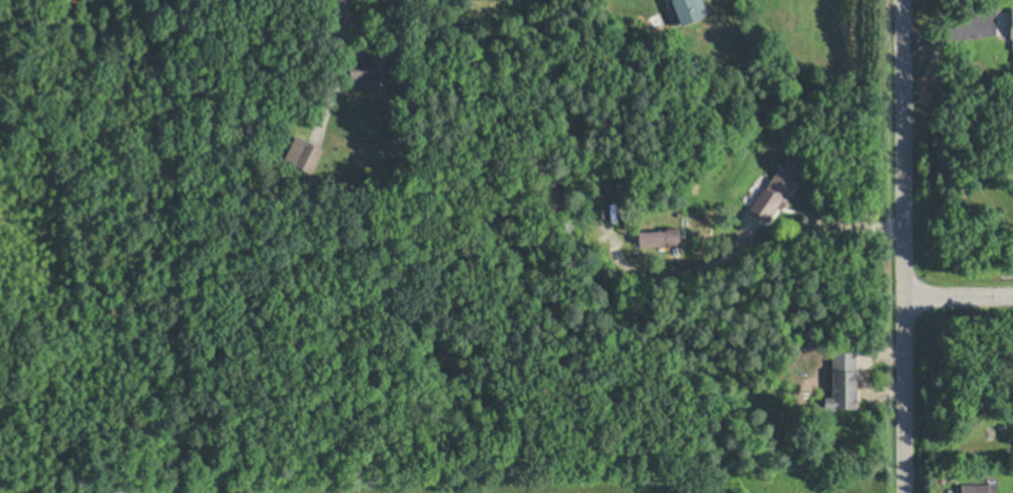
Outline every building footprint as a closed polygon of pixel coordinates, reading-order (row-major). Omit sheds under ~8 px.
[(678,5),(676,0),(705,0),(710,12),(677,26),(670,8),(678,5)] [(392,77),(352,81),(351,60),(369,58),(369,51),(390,50),(392,77)] [(324,148),(312,173),(285,159),(296,135),(324,148)] [(788,156),(803,166),(767,218),(751,207),(765,186),(767,187),(771,181),(770,180),(780,165),(781,165),(788,156)] [(638,227),(625,228),(624,213),(637,212),(638,227)] [(680,227),(681,243),(669,244),(669,241),(640,243),(640,231),(668,230),(668,227),(680,227)] [(857,407),(826,408),(826,397),(834,397),(833,352),(856,351),(857,407)] [(997,483),(997,492),(963,492),(963,483),(997,483)]
